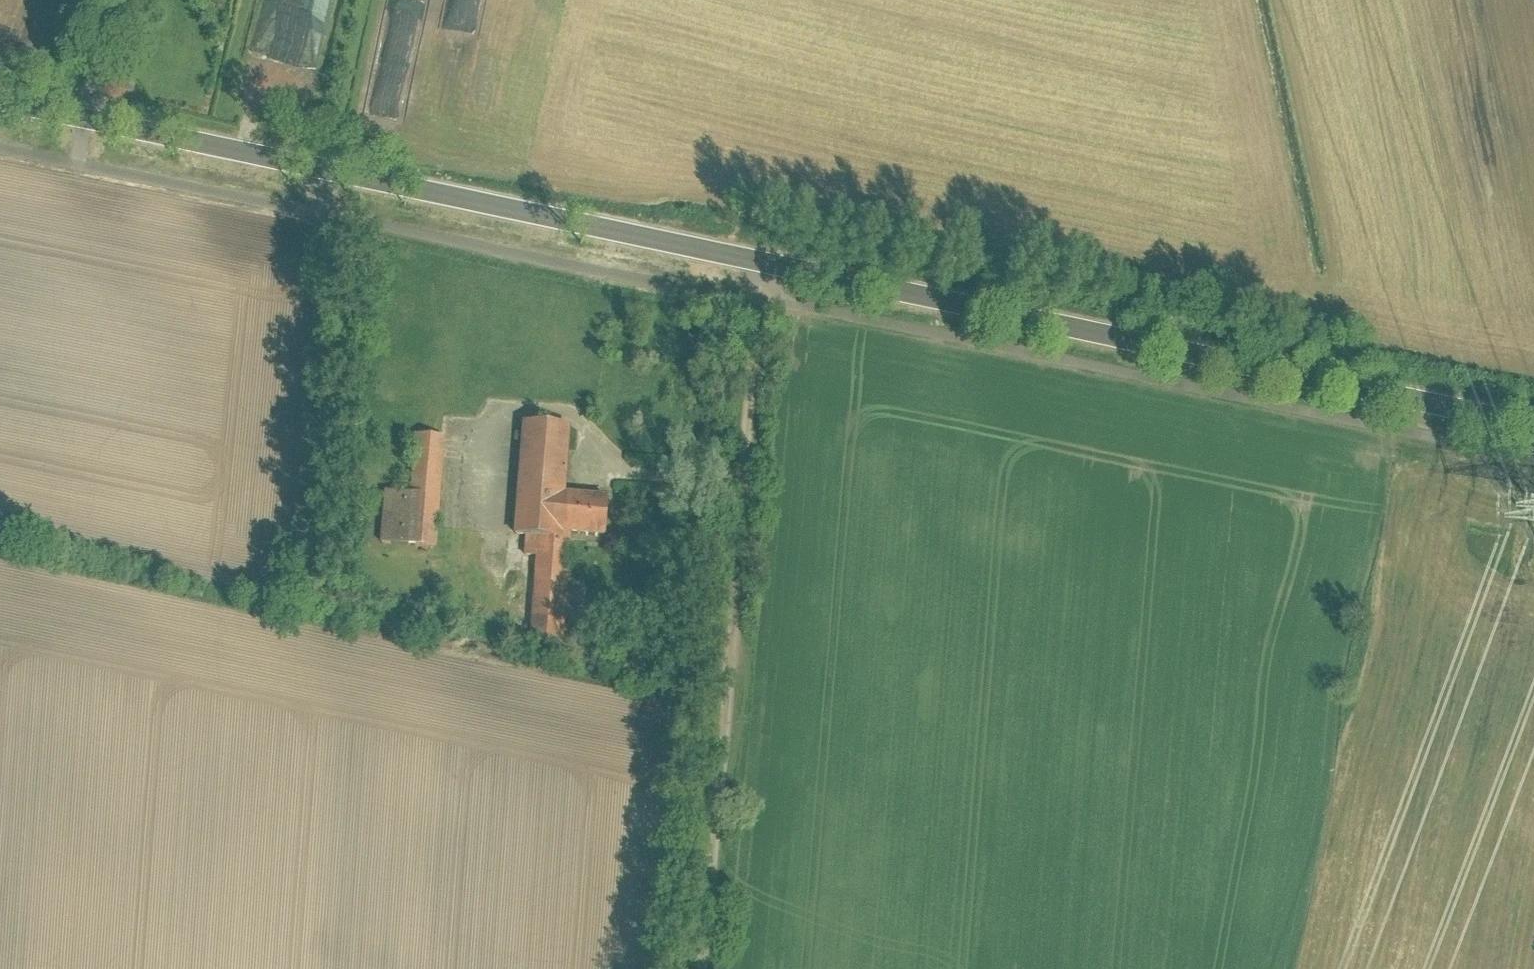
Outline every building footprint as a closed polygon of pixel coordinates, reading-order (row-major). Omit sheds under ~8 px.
[(269,76),(309,84),(317,47),(303,44),(312,0),(293,0),(290,15),(283,13),(269,76)] [(512,633),(521,634),(554,637),(562,534),(604,538),(609,475),(559,472),(564,406),(495,400),(485,533),(499,534),(498,548),(518,550),(512,633)] [(361,533),(418,537),(426,427),(395,425),(391,482),(365,480),(361,533)]
